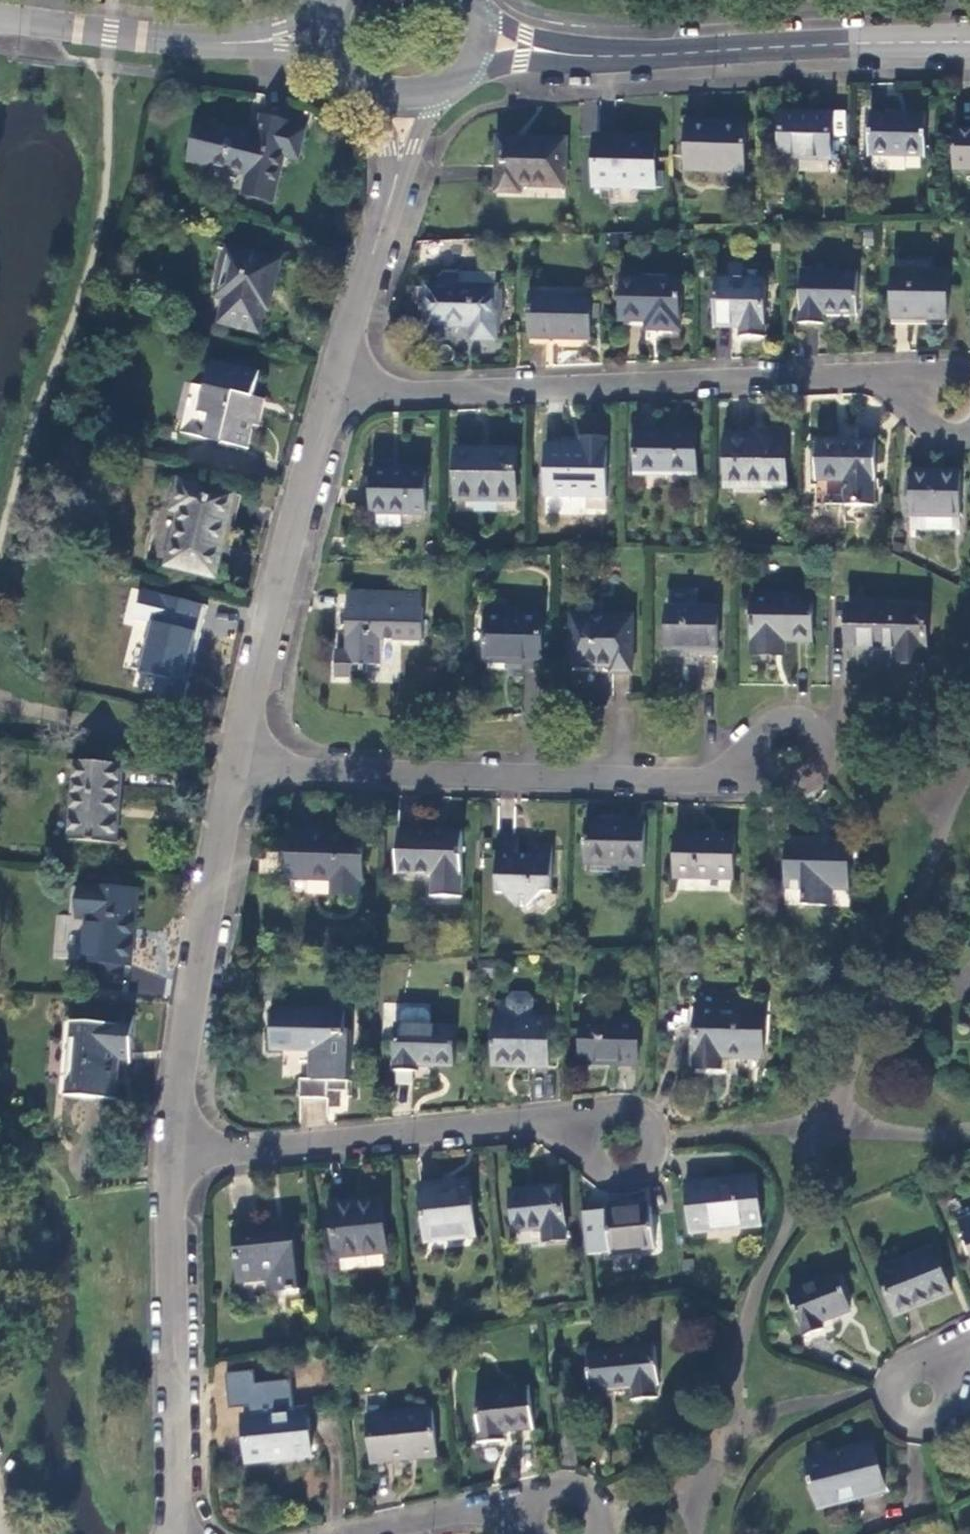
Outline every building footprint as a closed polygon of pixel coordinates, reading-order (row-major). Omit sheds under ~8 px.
[(829,115),(781,114),(779,159),(828,160),(829,115)] [(925,116),(868,116),(868,157),(924,157),(925,116)] [(304,131),(262,119),(257,138),(203,123),(191,167),(246,181),(244,195),(271,202),(282,156),(297,160),(304,131)] [(744,123),(685,122),(685,171),(743,172),(744,123)] [(954,130),(953,170),(969,171),(969,130),(954,130)] [(654,139),(595,138),(594,187),(652,188),(654,139)] [(562,188),(563,143),(539,142),(539,145),(497,144),(495,194),(517,195),(518,188),(562,188)] [(278,263),(230,251),(218,296),(226,298),(221,321),(255,330),(262,306),(266,308),(278,263)] [(494,275),(443,273),(438,277),(437,287),(426,287),(424,326),(470,327),(470,340),(492,341),(494,275)] [(856,274),(798,273),(799,326),(821,326),(821,317),(855,318),(856,274)] [(946,276),(892,275),(891,322),(944,322),(946,276)] [(764,281),(715,279),(714,328),(739,329),(739,339),(763,339),(764,281)] [(681,283),(620,281),(619,322),(655,323),(655,330),(679,331),(681,283)] [(588,296),(529,295),(527,340),(587,341),(588,296)] [(259,373),(210,362),(197,412),(210,415),(204,439),(246,449),(258,398),(253,397),(259,373)] [(696,431),(636,430),(636,470),(660,470),(660,475),(696,475),(696,431)] [(786,489),(785,431),(753,431),(752,436),(726,436),(726,483),(752,483),(753,490),(786,489)] [(605,497),(606,439),(580,438),(580,445),(547,445),(546,496),(605,497)] [(875,444),(815,443),(813,483),(843,483),(843,507),(870,507),(871,483),(874,483),(875,444)] [(514,499),(515,449),(489,449),(489,454),(456,454),(454,499),(514,499)] [(425,471),(370,472),(369,512),(424,512),(425,471)] [(959,475),(909,475),(908,518),(959,518),(959,475)] [(232,496),(177,482),(170,511),(177,513),(165,565),(212,577),(232,496)] [(419,594),(348,593),(348,609),(345,609),(344,651),(334,651),(334,679),(362,678),(363,673),(367,673),(367,666),(379,665),(381,640),(422,641),(422,608),(419,608),(419,594)] [(814,598),(754,596),(753,656),(778,657),(778,642),(788,642),(813,643),(814,598)] [(719,608),(670,607),(668,650),(717,651),(719,608)] [(927,608),(848,608),(848,650),(896,650),(896,664),(927,664),(927,608)] [(212,624),(165,613),(151,667),(195,676),(203,644),(208,644),(212,624)] [(543,615),(486,613),(484,663),(510,663),(510,658),(541,658),(543,615)] [(634,619),(575,617),(573,666),(612,668),(613,673),(633,674),(634,619)] [(788,657),(788,642),(778,642),(778,657),(788,657)] [(110,852),(115,769),(66,766),(60,849),(110,852)] [(642,823),(583,822),(582,864),(642,866),(642,823)] [(459,834),(396,831),(395,874),(433,874),(433,898),(458,898),(459,834)] [(707,840),(674,839),(673,879),(733,880),(735,840),(716,840),(716,834),(707,834),(707,840)] [(359,837),(288,836),(287,878),(330,879),(329,892),(353,893),(353,878),(358,878),(359,837)] [(496,836),(494,895),(501,896),(513,909),(526,909),(542,894),(550,894),(550,847),(531,846),(531,856),(515,856),(516,837),(496,836)] [(849,842),(786,840),(784,889),(803,890),(803,906),(831,906),(831,890),(849,890),(849,842)] [(128,896),(72,894),(71,923),(80,923),(79,966),(125,967),(128,896)] [(507,1000),(506,1016),(530,1018),(531,998),(525,994),(513,994),(507,1000)] [(758,1006),(694,1005),(691,1069),(716,1069),(717,1058),(757,1059),(758,1006)] [(402,1014),(402,1025),(432,1026),(432,1013),(427,1008),(407,1008),(402,1014)] [(349,1014),(270,1012),(267,1051),(311,1054),(310,1073),(275,1071),(275,1089),(323,1092),(324,1082),(346,1083),(349,1014)] [(506,1016),(491,1016),(489,1060),(529,1061),(529,1068),(547,1069),(548,1019),(530,1018),(506,1016)] [(635,1021),(581,1020),(581,1064),(634,1066),(635,1021)] [(402,1025),(395,1025),(394,1070),(416,1071),(417,1063),(430,1063),(455,1064),(455,1027),(432,1026),(402,1025)] [(126,1028),(72,1028),(71,1103),(111,1104),(112,1057),(126,1057),(126,1028)] [(429,1077),(430,1063),(417,1063),(416,1071),(394,1070),(394,1077),(429,1077)] [(754,1182),(725,1185),(726,1194),(755,1192),(754,1182)] [(467,1183),(417,1188),(423,1242),(472,1238),(467,1183)] [(725,1185),(684,1189),(688,1239),(757,1234),(755,1192),(726,1194),(725,1185)] [(557,1189),(509,1193),(513,1233),(540,1231),(543,1245),(563,1243),(557,1189)] [(379,1203),(329,1207),(336,1259),(385,1255),(379,1203)] [(646,1207),(607,1210),(611,1253),(649,1250),(646,1207)] [(291,1237),(231,1242),(234,1281),(266,1278),(268,1290),(296,1288),(291,1237)] [(937,1248),(881,1271),(901,1317),(956,1293),(937,1248)] [(844,1274),(795,1292),(810,1333),(828,1327),(824,1318),(855,1307),(844,1274)] [(709,1350),(711,1322),(676,1320),(674,1348),(709,1350)] [(654,1342),(582,1350),(588,1387),(629,1384),(631,1397),(655,1394),(654,1379),(658,1379),(654,1342)] [(528,1388),(475,1393),(481,1445),(516,1441),(515,1431),(533,1429),(528,1388)] [(307,1410),(244,1416),(248,1456),(268,1454),(269,1461),(312,1456),(307,1410)] [(432,1410),(368,1416),(373,1462),(437,1455),(432,1410)] [(873,1447),(804,1466),(810,1488),(816,1487),(820,1502),(849,1496),(851,1499),(884,1491),(873,1447)] [(249,1462),(269,1461),(268,1454),(248,1456),(249,1462)]
